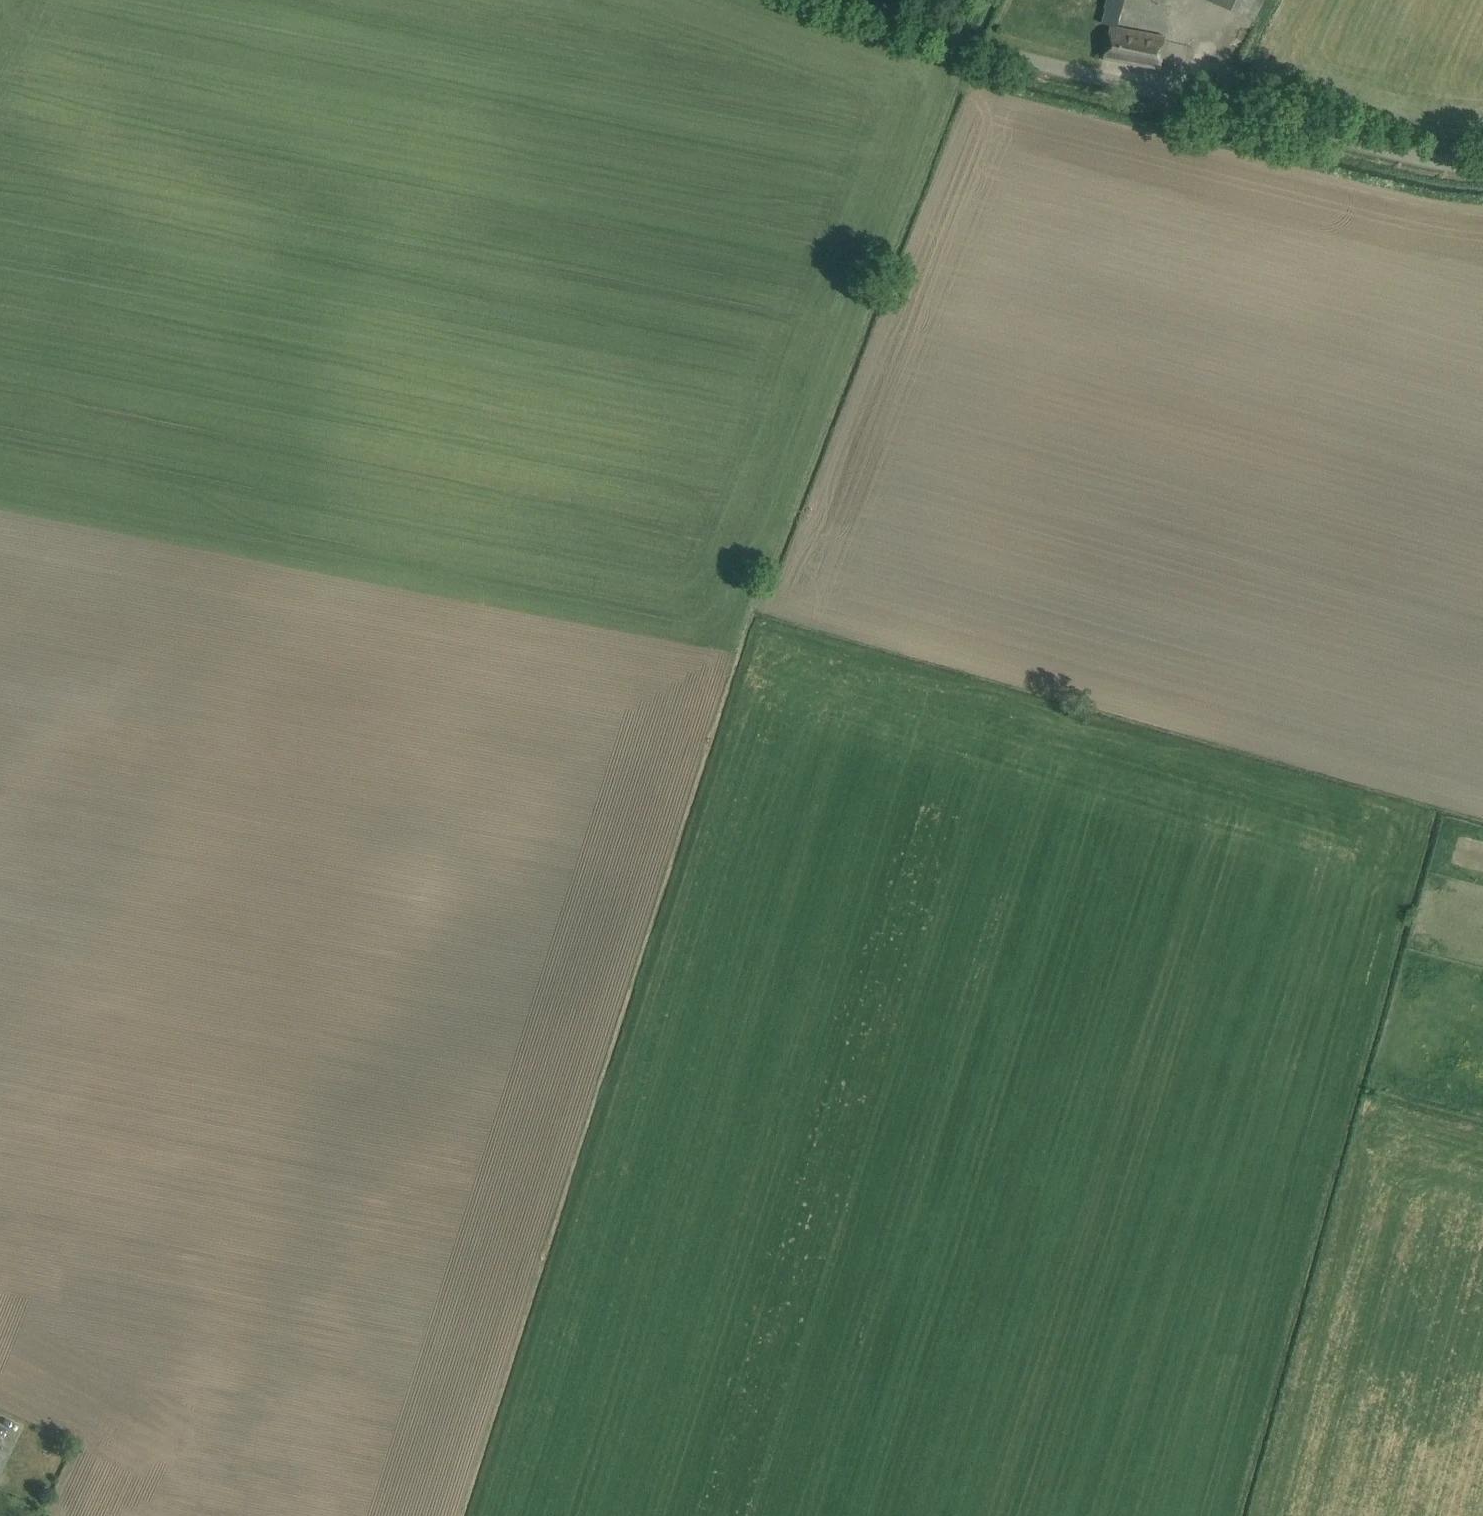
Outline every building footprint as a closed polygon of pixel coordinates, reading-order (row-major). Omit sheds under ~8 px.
[(1102,23),(1117,26),(1125,0),(1108,0),(1102,23)] [(1209,0),(1252,21),(1262,0),(1210,0),(1209,0)] [(1166,35),(1109,25),(1103,60),(1160,70),(1166,35)]
